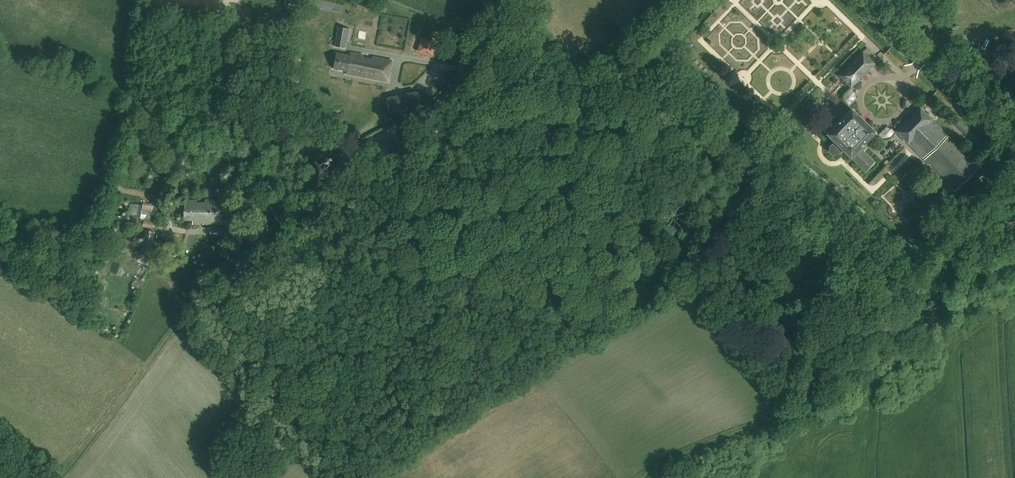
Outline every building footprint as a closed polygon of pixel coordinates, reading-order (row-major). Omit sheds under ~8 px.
[(966,21),(966,36),(980,36),(979,21),(966,21)] [(338,26),(335,46),(345,48),(346,40),(348,40),(350,28),(338,26)] [(419,35),(415,50),(428,53),(431,39),(419,35)] [(840,76),(851,86),(878,59),(867,48),(840,76)] [(347,71),(347,74),(388,82),(392,60),(351,52),(351,55),(336,52),(333,69),(347,71)] [(414,87),(385,94),(388,109),(418,102),(414,87)] [(829,152),(833,155),(838,154),(842,150),(861,169),(871,158),(864,151),(867,149),(863,145),(875,132),(852,108),(826,134),(834,142),(829,146),(829,152)] [(896,131),(952,189),(976,166),(920,108),(896,131)] [(962,147),(970,149),(973,138),(965,136),(962,147)] [(203,223),(203,225),(222,225),(222,202),(184,201),(184,220),(193,221),(192,225),(199,225),(199,223),(203,223)] [(146,220),(151,221),(151,216),(151,210),(153,210),(154,206),(142,205),(141,215),(147,215),(146,220)] [(144,221),(142,229),(153,231),(155,223),(144,221)] [(141,252),(150,254),(155,233),(146,231),(141,252)]
